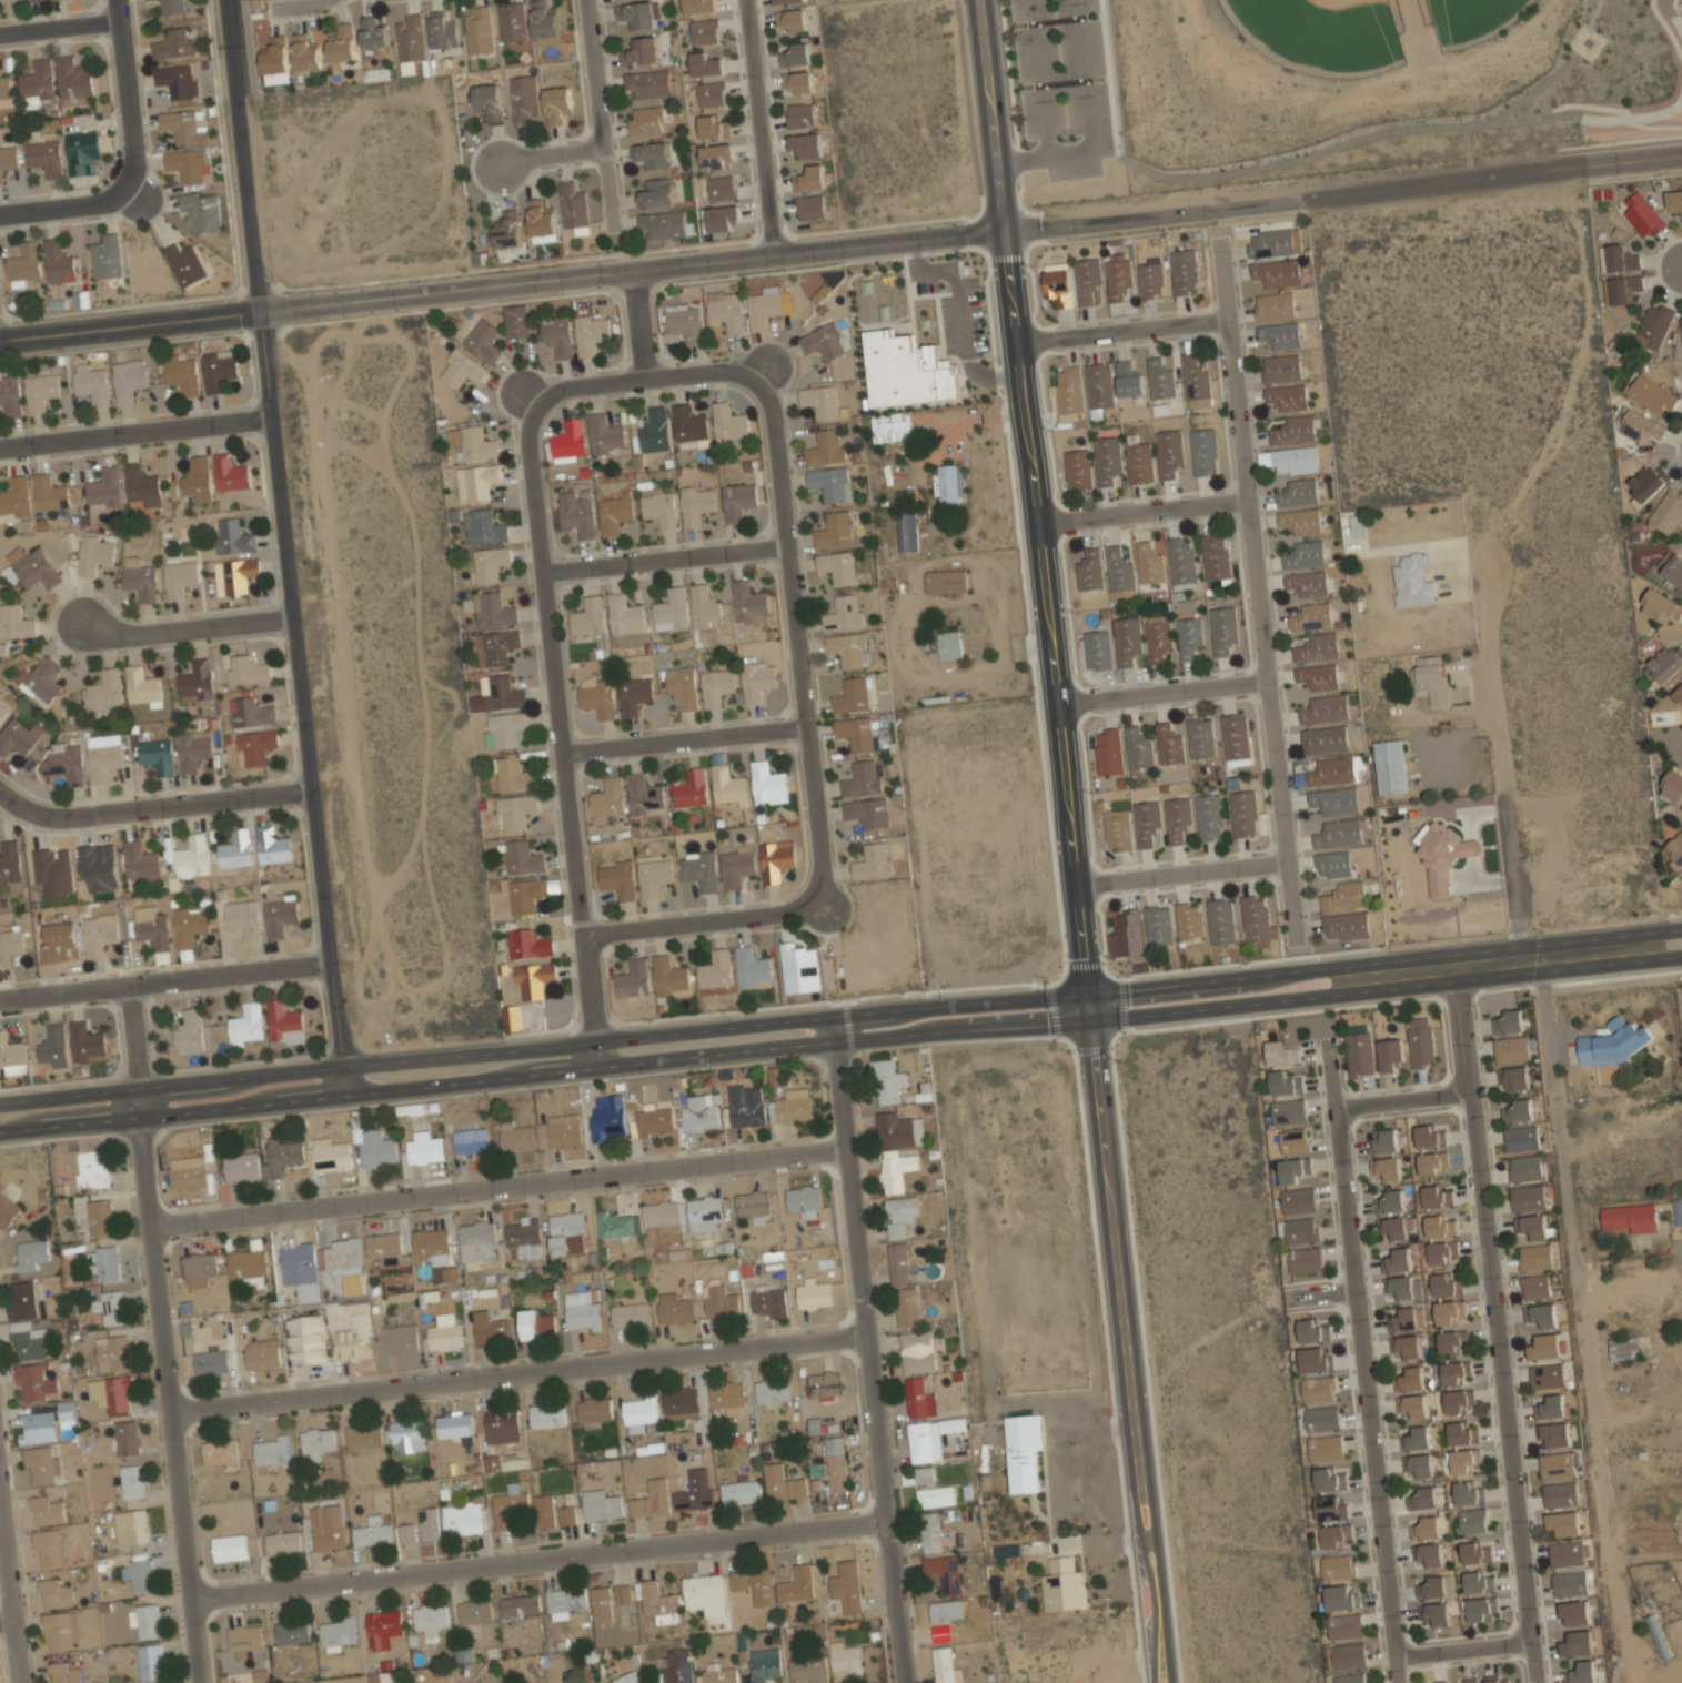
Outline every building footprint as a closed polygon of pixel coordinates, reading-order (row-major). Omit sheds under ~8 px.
[(144,2),(159,1),(160,14),(184,12),(183,0),(144,0),(144,2)] [(526,39),(524,0),(498,2),(501,41),(526,39)] [(556,8),(547,9),(547,0),(530,0),(533,44),(560,42),(556,8)] [(685,14),(717,10),(716,0),(683,0),(685,14)] [(628,27),(654,28),(655,2),(617,1),(616,17),(628,17),(628,27)] [(464,7),(467,53),(493,51),(491,6),(464,7)] [(806,9),(774,10),(774,23),(785,22),(785,32),(806,31),(806,9)] [(447,19),(446,10),(429,12),(432,49),(460,46),(456,18),(447,19)] [(421,14),(395,17),(400,73),(414,72),(413,60),(424,59),(421,14)] [(387,47),(387,26),(376,26),(376,17),(361,17),(362,47),(387,47)] [(688,42),(718,42),(718,18),(688,18),(688,42)] [(352,22),(335,24),(338,34),(326,36),(331,64),(357,60),(352,22)] [(197,56),(194,38),(189,38),(188,27),(165,29),(167,40),(150,41),(151,59),(197,56)] [(292,33),(295,70),(322,68),(320,40),(309,41),(308,31),(292,33)] [(290,82),(288,33),(270,34),(271,47),(262,47),(263,83),(290,82)] [(632,36),(632,50),(622,50),(622,63),(658,62),(657,34),(632,36)] [(788,42),(788,53),(779,52),(778,63),(808,64),(809,42),(788,42)] [(724,73),(722,59),(711,60),(709,49),(689,51),(692,77),(724,73)] [(92,97),(91,67),(74,68),(74,56),(57,57),(60,99),(92,97)] [(19,74),(20,99),(53,98),(52,59),(32,59),(33,74),(19,74)] [(153,68),(154,87),(169,85),(170,101),(195,99),(193,65),(153,68)] [(624,71),(625,98),(676,95),(675,69),(624,71)] [(792,85),(793,93),(813,92),(812,70),(780,72),(782,87),(792,85)] [(11,100),(9,74),(0,75),(0,101),(11,100)] [(535,74),(510,75),(513,122),(538,121),(535,74)] [(696,104),(725,104),(725,81),(696,81),(696,104)] [(502,121),(500,82),(474,83),(475,110),(489,110),(490,121),(502,121)] [(545,124),(563,124),(562,111),(571,111),(571,85),(544,87),(545,124)] [(814,102),(786,103),(787,125),(814,124),(814,102)] [(664,132),(664,107),(628,107),(628,132),(664,132)] [(175,147),(207,143),(204,131),(198,132),(194,110),(158,114),(160,132),(173,130),(175,147)] [(731,135),(728,123),(719,124),(717,113),(698,115),(701,139),(731,135)] [(100,160),(95,131),(63,137),(69,177),(88,174),(85,162),(100,160)] [(800,158),(823,155),(820,131),(787,134),(788,147),(799,145),(800,158)] [(668,167),(667,141),(632,143),(633,159),(643,158),(643,168),(668,167)] [(26,144),(27,168),(44,167),(44,180),(60,179),(58,142),(26,144)] [(698,145),(701,169),(734,165),(732,142),(698,145)] [(3,185),(3,170),(18,169),(16,145),(0,147),(0,186),(3,185)] [(163,154),(165,172),(179,170),(181,187),(207,183),(202,150),(163,154)] [(800,165),(802,175),(793,177),(794,190),(827,187),(824,162),(800,165)] [(708,201),(736,196),(733,173),(705,178),(708,201)] [(637,191),(638,206),(674,203),(672,177),(645,179),(646,190),(637,191)] [(586,190),(574,191),(573,180),(558,181),(564,226),(575,225),(576,234),(591,232),(586,190)] [(1625,211),(1642,240),(1664,228),(1642,189),(1624,199),(1630,209),(1625,211)] [(1681,221),(1681,189),(1666,190),(1668,211),(1681,211),(1681,221)] [(825,219),(825,195),(797,195),(797,219),(825,219)] [(218,196),(181,196),(181,212),(192,212),(192,233),(218,233),(218,196)] [(543,211),(543,198),(528,198),(530,241),(557,240),(556,211),(543,211)] [(738,205),(702,205),(702,229),(738,229),(738,205)] [(521,245),(520,208),(505,208),(505,220),(494,220),(495,246),(521,245)] [(639,213),(642,241),(693,238),(692,220),(686,220),(686,210),(639,213)] [(1248,231),(1249,256),(1293,255),(1293,230),(1248,231)] [(119,233),(101,234),(102,244),(91,244),(94,280),(123,276),(119,233)] [(60,239),(44,240),(48,283),(77,281),(74,253),(61,254),(60,239)] [(6,259),(8,281),(41,279),(38,241),(20,242),(21,256),(6,259)] [(1640,253),(1628,254),(1626,243),(1605,245),(1608,272),(1641,270),(1640,253)] [(207,278),(193,245),(179,252),(175,245),(163,251),(180,289),(207,278)] [(1196,248),(1170,250),(1174,295),(1199,293),(1196,248)] [(1131,253),(1106,254),(1108,301),(1134,300),(1131,253)] [(1077,258),(1075,304),(1092,304),(1092,291),(1099,291),(1101,259),(1077,258)] [(1299,260),(1250,263),(1251,279),(1263,278),(1265,288),(1300,285),(1299,260)] [(1138,263),(1139,298),(1164,298),(1162,262),(1138,263)] [(1047,308),(1071,305),(1069,264),(1045,265),(1047,308)] [(1611,276),(1612,305),(1633,304),(1632,291),(1642,291),(1642,276),(1611,276)] [(751,332),(772,330),(771,319),(782,318),(778,283),(757,285),(758,295),(747,296),(751,332)] [(722,334),(744,333),(742,292),(705,294),(707,325),(721,324),(722,334)] [(1295,318),(1292,293),(1255,295),(1257,320),(1295,318)] [(666,334),(679,333),(681,344),(702,343),(699,302),(664,304),(666,334)] [(1659,350),(1674,311),(1650,302),(1634,341),(1659,350)] [(505,304),(505,337),(530,337),(530,304),(505,304)] [(601,355),(600,334),(610,333),(608,311),(574,313),(576,356),(601,355)] [(552,314),(552,322),(541,322),(542,344),(554,343),(554,359),(573,357),(572,313),(552,314)] [(462,342),(492,364),(503,350),(492,341),(501,330),(482,315),(462,342)] [(847,352),(834,321),(798,336),(806,357),(819,352),(824,361),(847,352)] [(1269,352),(1298,349),(1296,323),(1260,327),(1261,335),(1268,334),(1269,352)] [(870,407),(958,399),(954,359),(938,360),(937,343),(916,345),(915,333),(895,335),(894,326),(863,330),(870,407)] [(435,373),(457,390),(466,379),(476,386),(489,370),(456,345),(435,373)] [(202,354),(207,394),(221,393),(219,380),(239,377),(235,350),(202,354)] [(1186,402),(1211,400),(1208,370),(1198,371),(1196,353),(1181,354),(1186,402)] [(1175,397),(1171,367),(1164,369),(1162,356),(1147,359),(1151,400),(1175,397)] [(1300,381),(1299,356),(1262,357),(1263,382),(1300,381)] [(181,385),(181,396),(199,396),(197,360),(162,361),(163,385),(181,385)] [(148,387),(144,361),(112,365),(118,404),(134,402),(132,390),(148,387)] [(1117,362),(1118,396),(1142,395),(1141,374),(1130,375),(1130,361),(1117,362)] [(73,365),(75,395),(91,394),(92,407),(110,405),(107,370),(89,371),(89,364),(73,365)] [(1086,365),(1088,409),(1112,407),(1110,364),(1086,365)] [(1080,365),(1054,369),(1058,414),(1085,411),(1080,365)] [(1671,411),(1680,393),(1636,371),(1624,396),(1660,414),(1664,406),(1671,411)] [(46,413),(46,399),(60,397),(59,375),(26,376),(28,413),(46,413)] [(4,416),(21,415),(19,377),(0,379),(0,404),(3,404),(4,416)] [(1306,410),(1303,385),(1263,390),(1265,405),(1276,404),(1277,413),(1306,410)] [(798,387),(799,406),(814,406),(814,420),(846,417),(846,406),(837,406),(836,386),(798,387)] [(711,402),(716,440),(749,435),(746,411),(735,412),(733,399),(711,402)] [(688,446),(709,445),(707,412),(694,413),(693,401),(672,403),(674,439),(687,437),(688,446)] [(641,451),(669,450),(667,404),(645,405),(645,420),(639,420),(641,451)] [(1666,426),(1632,406),(1619,430),(1644,444),(1649,436),(1658,441),(1666,426)] [(625,451),(623,421),(611,422),(611,410),(588,412),(592,453),(625,451)] [(911,437),(908,410),(870,414),(874,442),(911,437)] [(586,457),(583,416),(562,417),(563,432),(550,433),(552,461),(586,457)] [(1315,442),(1314,416),(1284,417),(1285,429),(1269,430),(1270,444),(1315,442)] [(500,458),(498,440),(484,441),(483,426),(447,430),(449,445),(460,444),(461,462),(500,458)] [(805,465),(844,462),(840,427),(814,430),(815,444),(803,445),(805,465)] [(1174,477),(1172,466),(1184,465),(1180,429),(1156,431),(1160,478),(1174,477)] [(1217,474),(1215,429),(1190,430),(1193,475),(1217,474)] [(1118,435),(1094,439),(1098,486),(1111,485),(1110,474),(1122,472),(1118,435)] [(1129,482),(1154,480),(1149,442),(1135,443),(1135,435),(1125,436),(1129,482)] [(1064,450),(1067,488),(1092,487),(1090,449),(1064,450)] [(1272,473),(1317,472),(1316,450),(1272,451),(1272,473)] [(216,491),(250,488),(248,465),(232,467),(231,453),(213,455),(216,491)] [(182,473),(183,495),(195,494),(195,501),(211,500),(209,456),(190,456),(191,473),(182,473)] [(1625,485),(1645,505),(1671,478),(1652,460),(1625,485)] [(127,502),(160,498),(159,473),(144,474),(143,462),(124,463),(127,502)] [(963,463),(934,464),(935,502),(964,501),(963,463)] [(491,498),(491,483),(501,483),(500,465),(457,467),(460,501),(491,498)] [(99,466),(99,481),(87,481),(87,505),(120,505),(119,466),(99,466)] [(849,501),(848,467),(807,468),(807,488),(820,488),(822,502),(849,501)] [(33,474),(37,510),(70,507),(68,484),(52,485),(51,473),(33,474)] [(9,476),(10,488),(0,490),(0,520),(31,517),(26,474),(9,476)] [(1315,477),(1286,482),(1287,491),(1275,493),(1277,507),(1318,502),(1315,477)] [(678,528),(675,490),(663,491),(663,485),(651,486),(651,481),(638,482),(642,521),(654,520),(655,531),(678,528)] [(757,510),(755,482),(722,484),(725,523),(742,522),(742,510),(757,510)] [(679,486),(683,527),(705,525),(704,514),(716,513),(714,484),(679,486)] [(1668,534),(1681,515),(1681,489),(1679,494),(1670,487),(1646,518),(1668,534)] [(558,491),(561,530),(574,528),(574,540),(596,538),(593,488),(558,491)] [(602,537),(623,535),(622,523),(634,522),(631,490),(620,491),(620,498),(598,501),(602,537)] [(466,543),(510,540),(507,520),(493,521),(493,508),(464,511),(466,543)] [(1278,512),(1279,526),(1290,525),(1291,536),(1321,534),(1319,508),(1278,512)] [(852,545),(849,511),(824,512),(825,525),(813,526),(814,547),(852,545)] [(917,511),(898,511),(898,551),(917,551),(917,511)] [(214,520),(216,553),(256,551),(255,533),(241,533),(240,517),(214,520)] [(112,564),(114,537),(81,535),(79,576),(95,577),(97,564),(112,564)] [(1228,535),(1203,536),(1205,584),(1229,583),(1228,535)] [(1191,537),(1167,540),(1171,586),(1196,584),(1191,537)] [(1137,541),(1140,583),(1166,581),(1164,551),(1149,552),(1148,540),(1137,541)] [(1322,541),(1292,542),(1292,554),(1282,555),(1283,567),(1323,565),(1322,541)] [(1104,545),(1110,591),(1122,588),(1124,596),(1137,595),(1131,554),(1119,555),(1118,543),(1104,545)] [(40,580),(48,591),(62,581),(39,545),(26,554),(20,545),(6,555),(27,588),(40,580)] [(473,550),(477,584),(502,581),(500,570),(512,567),(510,545),(473,550)] [(1078,589),(1102,588),(1100,545),(1086,546),(1087,557),(1076,558),(1078,589)] [(816,553),(816,574),(829,574),(830,585),(855,584),(853,552),(816,553)] [(1397,606),(1437,601),(1433,580),(1428,580),(1424,552),(1400,555),(1401,565),(1392,566),(1397,606)] [(1681,594),(1681,559),(1675,553),(1658,571),(1681,594)] [(157,566),(139,566),(139,558),(124,557),(122,589),(139,591),(138,603),(154,604),(157,566)] [(259,577),(259,558),(223,561),(224,594),(249,593),(248,577),(259,577)] [(167,601),(188,599),(187,586),(199,585),(197,561),(164,563),(167,601)] [(966,592),(966,570),(926,570),(926,592),(966,592)] [(1283,575),(1286,588),(1297,587),(1298,598),(1328,595),(1325,571),(1283,575)] [(735,618),(767,616),(766,589),(753,589),(752,577),(732,580),(735,618)] [(693,627),(722,625),(719,593),(708,593),(708,583),(691,584),(693,627)] [(689,626),(685,585),(663,587),(664,598),(651,599),(655,631),(689,626)] [(1674,621),(1681,615),(1681,613),(1661,586),(1641,602),(1658,624),(1670,614),(1674,621)] [(517,624),(516,601),(504,601),(503,589),(474,592),(476,627),(517,624)] [(642,602),(631,603),(630,591),(607,593),(611,632),(644,629),(642,602)] [(859,593),(833,595),(834,608),(822,609),(824,631),(863,626),(859,593)] [(571,634),(605,633),(604,594),(580,595),(581,608),(571,609),(571,634)] [(22,619),(21,603),(0,604),(0,639),(36,637),(34,619),(22,619)] [(1300,604),(1300,615),(1289,615),(1289,628),(1330,628),(1330,604),(1300,604)] [(1233,606),(1209,608),(1215,657),(1228,655),(1227,644),(1238,643),(1233,606)] [(1170,652),(1169,617),(1146,618),(1147,665),(1165,664),(1164,652),(1170,652)] [(1176,619),(1180,662),(1196,661),(1195,648),(1202,647),(1199,617),(1176,619)] [(1114,619),(1117,667),(1141,666),(1138,618),(1114,619)] [(521,649),(518,628),(475,633),(479,667),(511,664),(508,652),(521,649)] [(939,658),(961,657),(960,629),(937,631),(939,658)] [(1085,669),(1110,669),(1109,631),(1084,632),(1085,669)] [(825,634),(826,654),(839,653),(840,668),(866,667),(865,633),(825,634)] [(1307,646),(1292,647),(1293,662),(1338,659),(1337,633),(1306,634),(1307,646)] [(1665,645),(1644,666),(1664,685),(1681,666),(1681,648),(1680,646),(1673,652),(1665,645)] [(229,655),(230,683),(271,682),(270,663),(255,664),(254,654),(229,655)] [(1449,705),(1446,655),(1413,656),(1416,689),(1428,689),(1429,706),(1449,705)] [(51,676),(59,667),(47,656),(21,683),(46,706),(62,688),(51,676)] [(179,701),(212,698),(210,657),(190,658),(190,673),(178,674),(179,701)] [(744,704),(766,703),(765,691),(776,689),(774,659),(741,662),(744,704)] [(668,703),(682,702),(682,711),(698,709),(694,665),(665,667),(668,703)] [(1337,665),(1295,666),(1295,681),(1307,679),(1307,691),(1338,689),(1337,665)] [(124,667),(129,704),(162,701),(159,677),(143,679),(142,666),(124,667)] [(725,693),(736,693),(735,667),(701,669),(703,708),(726,707),(725,693)] [(88,708),(120,709),(121,669),(102,668),(102,684),(89,684),(88,708)] [(480,675),(482,709),(526,707),(525,687),(512,688),(512,673),(480,675)] [(617,718),(612,674),(577,677),(581,712),(593,711),(594,720),(617,718)] [(830,695),(830,712),(868,711),(867,676),(842,677),(843,694),(830,695)] [(618,678),(621,717),(643,716),(642,703),(653,702),(652,677),(618,678)] [(1672,695),(1681,704),(1681,684),(1672,695)] [(1299,709),(1300,724),(1349,718),(1347,693),(1309,696),(1310,708),(1299,709)] [(230,698),(232,726),(275,723),(274,704),(260,705),(260,696),(230,698)] [(0,703),(0,722),(9,709),(0,703)] [(486,748),(518,747),(517,729),(528,728),(527,713),(484,715),(486,748)] [(1250,759),(1247,715),(1221,717),(1225,762),(1250,759)] [(873,750),(870,716),(833,719),(834,740),(847,739),(848,752),(873,750)] [(29,730),(12,718),(0,735),(0,756),(3,758),(11,747),(26,758),(46,732),(34,723),(29,730)] [(1188,722),(1188,758),(1212,758),(1212,722),(1188,722)] [(1170,723),(1156,724),(1160,765),(1185,763),(1181,735),(1171,735),(1170,723)] [(1151,737),(1141,737),(1140,726),(1126,727),(1128,767),(1152,766),(1151,737)] [(1301,728),(1303,754),(1348,752),(1346,726),(1301,728)] [(200,772),(200,760),(213,759),(211,729),(178,733),(180,774),(200,772)] [(240,767),(269,764),(268,752),(279,750),(276,729),(236,733),(240,767)] [(1097,775),(1120,775),(1120,732),(1097,732),(1097,775)] [(110,783),(109,769),(122,768),(120,735),(88,736),(90,784),(110,783)] [(174,776),(171,738),(138,740),(140,766),(154,765),(155,777),(174,776)] [(1373,742),(1379,794),(1408,790),(1402,738),(1373,742)] [(80,744),(50,747),(52,760),(40,762),(41,776),(66,774),(67,787),(84,786),(80,744)] [(498,790),(534,787),(532,767),(521,768),(520,755),(495,757),(498,790)] [(1316,759),(1317,770),(1305,772),(1306,787),(1367,782),(1364,755),(1316,759)] [(772,759),(751,760),(753,800),(787,798),(785,770),(773,772),(772,759)] [(850,760),(852,773),(839,774),(842,796),(880,794),(878,759),(850,760)] [(746,776),(732,776),(731,763),(711,764),(713,805),(747,803),(746,776)] [(707,806),(705,766),(682,767),(683,780),(671,780),(672,807),(707,806)] [(1681,802),(1681,775),(1671,769),(1660,789),(1681,802)] [(665,810),(662,782),(649,783),(648,770),(626,773),(631,814),(665,810)] [(623,774),(600,776),(601,788),(590,789),(592,818),(626,815),(623,774)] [(1307,792),(1308,807),(1321,806),(1321,816),(1359,814),(1357,788),(1307,792)] [(1253,790),(1229,793),(1233,838),(1259,835),(1253,790)] [(527,817),(540,816),(538,794),(497,797),(500,832),(528,829),(527,817)] [(1198,795),(1198,839),(1221,839),(1221,795),(1198,795)] [(855,828),(888,826),(886,797),(843,800),(844,818),(855,817),(855,828)] [(1169,845),(1190,843),(1186,798),(1165,799),(1169,845)] [(1138,849),(1161,847),(1157,802),(1134,804),(1138,849)] [(1105,810),(1106,850),(1130,849),(1129,809),(1105,810)] [(1323,833),(1312,834),(1313,847),(1362,845),(1361,818),(1323,820),(1323,833)] [(1430,896),(1451,895),(1450,869),(1460,857),(1481,856),(1480,840),(1460,841),(1460,837),(1448,827),(1445,828),(1439,823),(1427,824),(1413,840),(1420,846),(1420,854),(1426,859),(1427,872),(1429,870),(1430,896)] [(293,860),(291,837),(274,838),(274,826),(256,827),(259,863),(293,860)] [(230,830),(232,844),(216,846),(220,869),(252,866),(248,828),(230,830)] [(1668,845),(1675,853),(1669,859),(1680,870),(1681,868),(1681,829),(1668,845)] [(172,850),(174,878),(208,875),(204,834),(188,835),(189,849),(172,850)] [(530,850),(530,838),(505,840),(507,874),(545,871),(543,849),(530,850)] [(758,843),(763,884),(785,883),(784,870),(795,869),(793,839),(758,843)] [(141,854),(140,840),(123,843),(127,880),(160,877),(158,853),(141,854)] [(20,880),(19,841),(0,841),(1,857),(0,857),(0,881),(20,880)] [(850,857),(853,879),(893,875),(889,841),(863,844),(864,856),(850,857)] [(89,893),(119,890),(115,844),(78,848),(81,880),(88,880),(89,893)] [(746,888),(745,876),(756,875),(754,844),(719,847),(723,890),(746,888)] [(32,852),(37,885),(42,884),(44,898),(75,894),(68,847),(32,852)] [(717,891),(715,849),(679,851),(682,883),(695,881),(695,893),(717,891)] [(1316,876),(1350,876),(1350,851),(1316,851),(1316,876)] [(636,861),(642,899),(663,897),(662,885),(674,884),(671,857),(636,861)] [(601,893),(614,891),(615,903),(637,899),(633,858),(597,863),(601,893)] [(510,880),(512,914),(537,911),(537,899),(548,898),(546,877),(510,880)] [(1331,883),(1332,893),(1319,895),(1321,910),(1367,905),(1363,878),(1331,883)] [(1242,898),(1245,946),(1270,945),(1270,938),(1278,938),(1277,926),(1268,926),(1266,897),(1242,898)] [(1232,900),(1208,901),(1209,946),(1233,945),(1232,900)] [(285,939),(285,923),(298,924),(299,901),(266,901),(266,939),(285,939)] [(258,903),(223,906),(225,930),(242,929),(244,944),(261,941),(258,903)] [(1202,939),(1202,906),(1177,906),(1177,939),(1202,939)] [(1172,945),(1169,907),(1144,909),(1148,947),(1172,945)] [(1140,908),(1117,909),(1118,933),(1108,933),(1109,957),(1144,955),(1140,908)] [(177,950),(193,948),(192,935),(209,933),(205,909),(172,913),(177,950)] [(1322,914),(1323,939),(1369,937),(1368,911),(1322,914)] [(83,917),(87,959),(108,957),(107,944),(119,943),(115,914),(83,917)] [(135,941),(150,940),(152,954),(170,951),(165,915),(133,918),(135,941)] [(553,935),(538,936),(538,927),(507,930),(510,959),(555,955),(553,935)] [(10,970),(9,955),(23,954),(22,931),(0,932),(0,970),(10,970)] [(786,994),(821,990),(817,948),(796,950),(795,942),(780,943),(786,994)] [(771,986),(771,957),(754,957),(754,946),(736,946),(736,987),(771,986)] [(697,964),(697,987),(729,987),(729,949),(708,949),(708,964),(697,964)] [(674,965),(674,954),(653,955),(655,997),(692,995),(689,964),(674,965)] [(614,971),(617,997),(649,994),(646,956),(625,958),(626,970),(614,971)] [(556,982),(556,964),(516,964),(517,1000),(544,1000),(544,982),(556,982)] [(266,1001),(270,1044),(304,1040),(302,1010),(285,1011),(284,1000),(266,1001)] [(263,1040),(261,1001),(241,1002),(242,1016),(229,1017),(231,1042),(263,1040)] [(503,1031),(521,1031),(521,1006),(503,1006),(503,1031)] [(183,1008),(183,1026),(174,1026),(175,1052),(204,1051),(202,1007),(183,1008)] [(1502,1010),(1502,1018),(1493,1019),(1493,1034),(1523,1031),(1522,1009),(1502,1010)] [(1407,1018),(1412,1068),(1434,1066),(1430,1016),(1407,1018)] [(1611,1034),(1579,1036),(1580,1060),(1653,1055),(1651,1027),(1638,1028),(1636,1018),(1610,1020),(1611,1034)] [(107,1060),(103,1034),(88,1036),(85,1021),(69,1022),(73,1064),(107,1060)] [(67,1068),(64,1025),(47,1025),(48,1044),(38,1044),(39,1062),(51,1061),(51,1068),(67,1068)] [(0,1076),(21,1074),(19,1044),(3,1045),(2,1030),(0,1030),(0,1067),(0,1076)] [(1346,1034),(1349,1076),(1373,1075),(1371,1031),(1346,1034)] [(1531,1038),(1495,1038),(1495,1062),(1531,1062),(1531,1038)] [(1300,1062),(1300,1047),(1287,1048),(1287,1039),(1267,1040),(1268,1065),(1300,1062)] [(1395,1063),(1404,1062),(1402,1039),(1378,1042),(1382,1073),(1396,1072),(1395,1063)] [(872,1060),(878,1105),(898,1101),(897,1090),(908,1088),(905,1068),(895,1069),(893,1057),(872,1060)] [(782,1066),(769,1066),(769,1085),(782,1085),(782,1066)] [(763,1086),(735,1089),(733,1068),(723,1069),(728,1128),(766,1123),(763,1086)] [(1531,1069),(1499,1069),(1499,1090),(1531,1090),(1531,1069)] [(1290,1070),(1271,1070),(1271,1094),(1302,1094),(1302,1078),(1290,1078),(1290,1070)] [(777,1122),(812,1120),(809,1087),(785,1089),(786,1098),(775,1099),(777,1122)] [(718,1094),(688,1095),(689,1107),(682,1107),(683,1130),(719,1129),(718,1094)] [(1305,1097),(1271,1100),(1273,1125),(1307,1122),(1305,1097)] [(1502,1121),(1533,1122),(1533,1102),(1503,1101),(1502,1121)] [(632,1135),(673,1135),(673,1110),(658,1110),(658,1102),(638,1102),(638,1120),(632,1120),(632,1135)] [(626,1110),(592,1110),(592,1138),(626,1138),(626,1110)] [(921,1117),(898,1119),(897,1110),(876,1111),(878,1148),(923,1145),(921,1117)] [(536,1119),(540,1150),(584,1146),(580,1115),(536,1119)] [(501,1125),(501,1150),(535,1150),(535,1125),(501,1125)] [(1446,1147),(1446,1131),(1435,1132),(1434,1125),(1417,1125),(1417,1148),(1446,1147)] [(1504,1128),(1507,1152),(1540,1149),(1538,1125),(1504,1128)] [(457,1158),(493,1151),(487,1126),(452,1132),(457,1158)] [(1281,1153),(1309,1151),(1307,1127),(1279,1130),(1281,1153)] [(1369,1130),(1372,1153),(1399,1150),(1396,1127),(1369,1130)] [(383,1129),(359,1130),(361,1166),(399,1163),(396,1138),(384,1139),(383,1129)] [(409,1132),(412,1163),(445,1160),(443,1137),(430,1138),(430,1130),(409,1132)] [(282,1165),(304,1165),(304,1141),(268,1142),(270,1177),(282,1177),(282,1165)] [(352,1170),(350,1142),(313,1145),(314,1171),(352,1170)] [(108,1148),(74,1151),(78,1188),(111,1185),(108,1148)] [(883,1192),(906,1191),(906,1179),(919,1178),(918,1150),(880,1151),(883,1192)] [(223,1155),(225,1181),(261,1178),(259,1151),(223,1155)] [(1441,1173),(1441,1168),(1448,1167),(1447,1151),(1419,1153),(1421,1175),(1441,1173)] [(169,1159),(172,1191),(208,1187),(204,1155),(169,1159)] [(1509,1181),(1543,1179),(1541,1156),(1508,1158),(1509,1181)] [(1310,1157),(1279,1160),(1281,1183),(1313,1180),(1310,1157)] [(1371,1158),(1371,1172),(1381,1172),(1381,1180),(1400,1180),(1400,1158),(1371,1158)] [(1424,1183),(1423,1205),(1452,1206),(1452,1191),(1441,1190),(1442,1185),(1424,1183)] [(787,1210),(820,1208),(819,1185),(786,1186),(787,1210)] [(1281,1189),(1283,1213),(1317,1210),(1315,1186),(1281,1189)] [(1512,1212),(1547,1209),(1544,1186),(1510,1188),(1512,1212)] [(0,1188),(0,1227),(2,1229),(22,1210),(0,1188)] [(1406,1208),(1401,1188),(1383,1191),(1386,1200),(1374,1202),(1377,1213),(1406,1208)] [(734,1192),(736,1215),(748,1213),(749,1223),(771,1221),(767,1189),(734,1192)] [(691,1232),(725,1228),(721,1193),(687,1198),(691,1232)] [(910,1236),(909,1218),(919,1217),(917,1196),(886,1198),(888,1238),(910,1236)] [(89,1199),(89,1236),(113,1236),(113,1199),(89,1199)] [(681,1240),(678,1201),(643,1203),(644,1228),(657,1227),(658,1241),(681,1240)] [(1601,1207),(1603,1233),(1659,1229),(1656,1202),(1601,1207)] [(548,1215),(553,1256),(573,1253),(571,1236),(587,1233),(585,1210),(548,1215)] [(597,1213),(598,1237),(639,1236),(639,1212),(597,1213)] [(1447,1222),(1444,1212),(1426,1217),(1430,1238),(1457,1232),(1454,1220),(1447,1222)] [(1513,1218),(1515,1233),(1529,1231),(1530,1240),(1549,1238),(1547,1215),(1513,1218)] [(1383,1217),(1384,1239),(1412,1239),(1412,1216),(1383,1217)] [(504,1220),(506,1247),(520,1246),(521,1258),(543,1256),(540,1217),(504,1220)] [(457,1222),(462,1261),(500,1258),(495,1218),(457,1222)] [(1318,1241),(1318,1218),(1285,1218),(1285,1242),(1318,1241)] [(414,1256),(427,1254),(427,1266),(453,1263),(450,1227),(412,1229),(414,1256)] [(367,1258),(379,1257),(380,1268),(405,1266),(401,1231),(365,1236),(367,1258)] [(228,1252),(231,1283),(258,1280),(259,1290),(269,1289),(263,1238),(251,1239),(252,1249),(228,1252)] [(17,1268),(49,1268),(49,1240),(17,1240),(17,1268)] [(1457,1240),(1428,1243),(1430,1263),(1459,1260),(1457,1240)] [(316,1241),(280,1243),(282,1283),(296,1282),(298,1302),(320,1301),(316,1241)] [(892,1284),(923,1281),(920,1263),(909,1264),(907,1242),(887,1243),(892,1284)] [(98,1281),(121,1278),(117,1244),(93,1247),(98,1281)] [(1519,1272),(1553,1269),(1551,1244),(1517,1248),(1519,1272)] [(363,1270),(363,1246),(326,1246),(326,1270),(363,1270)] [(1287,1250),(1289,1272),(1322,1269),(1320,1247),(1287,1250)] [(1386,1250),(1389,1272),(1411,1270),(1409,1247),(1386,1250)] [(216,1252),(183,1252),(183,1287),(207,1287),(207,1276),(216,1276),(216,1252)] [(1462,1297),(1462,1280),(1450,1280),(1450,1274),(1433,1274),(1433,1297),(1462,1297)] [(1522,1278),(1523,1300),(1551,1299),(1550,1276),(1522,1278)] [(832,1306),(830,1280),(817,1281),(817,1277),(796,1279),(798,1308),(832,1306)] [(1413,1299),(1412,1277),(1390,1278),(1391,1300),(1413,1299)] [(739,1314),(737,1292),(725,1292),(724,1278),(702,1279),(704,1317),(739,1314)] [(37,1317),(37,1280),(9,1280),(9,1317),(37,1317)] [(752,1318),(786,1317),(785,1284),(751,1286),(752,1318)] [(897,1327),(918,1327),(918,1288),(897,1288),(897,1327)] [(603,1329),(602,1300),(588,1301),(587,1290),(564,1292),(566,1331),(603,1329)] [(102,1311),(103,1324),(124,1323),(121,1291),(92,1293),(93,1312),(102,1311)] [(692,1322),(692,1300),(657,1300),(657,1322),(692,1322)] [(647,1327),(645,1301),(611,1304),(613,1330),(647,1327)] [(1464,1302),(1437,1302),(1437,1323),(1464,1323),(1464,1302)] [(1558,1327),(1555,1304),(1524,1307),(1525,1321),(1538,1320),(1539,1328),(1558,1327)] [(329,1329),(331,1360),(373,1358),(370,1306),(351,1307),(352,1328),(329,1329)] [(556,1339),(556,1316),(542,1316),(542,1308),(521,1308),(521,1339),(556,1339)] [(1417,1330),(1414,1308),(1397,1309),(1398,1318),(1389,1318),(1390,1332),(1417,1330)] [(475,1344),(511,1342),(508,1318),(491,1319),(490,1309),(473,1310),(475,1344)] [(288,1317),(291,1363),(325,1361),(322,1314),(288,1317)] [(1329,1341),(1329,1326),(1318,1326),(1318,1319),(1299,1319),(1299,1341),(1329,1341)] [(10,1322),(13,1360),(47,1357),(44,1328),(30,1329),(29,1321),(10,1322)] [(429,1350),(464,1348),(463,1322),(427,1324),(429,1350)] [(382,1326),(383,1354),(419,1352),(416,1323),(382,1326)] [(935,1370),(933,1330),(900,1332),(903,1372),(935,1370)] [(1458,1352),(1458,1346),(1468,1344),(1467,1331),(1438,1333),(1440,1354),(1458,1352)] [(1562,1356),(1559,1332),(1535,1336),(1537,1344),(1528,1346),(1529,1360),(1562,1356)] [(1399,1361),(1422,1358),(1419,1334),(1396,1338),(1399,1361)] [(95,1337),(98,1370),(129,1369),(128,1336),(95,1337)] [(1610,1357),(1640,1356),(1639,1337),(1610,1339),(1610,1357)] [(280,1369),(279,1339),(245,1340),(246,1370),(280,1369)] [(1331,1370),(1330,1347),(1300,1348),(1301,1371),(1331,1370)] [(228,1374),(228,1350),(194,1350),(194,1375),(228,1374)] [(1472,1381),(1470,1361),(1441,1363),(1443,1383),(1472,1381)] [(1565,1385),(1563,1362),(1530,1365),(1532,1389),(1565,1385)] [(46,1400),(43,1363),(17,1365),(19,1402),(46,1400)] [(1406,1377),(1399,1377),(1399,1389),(1426,1389),(1426,1365),(1406,1365),(1406,1377)] [(808,1397),(843,1394),(840,1370),(806,1373),(808,1397)] [(1302,1377),(1303,1402),(1336,1401),(1334,1375),(1302,1377)] [(130,1411),(129,1377),(89,1379),(89,1400),(101,1400),(102,1412),(130,1411)] [(757,1404),(792,1400),(788,1377),(754,1381),(757,1404)] [(907,1417),(935,1417),(935,1392),(924,1392),(924,1378),(907,1378),(907,1417)] [(708,1405),(723,1405),(723,1414),(735,1413),(735,1407),(745,1407),(744,1380),(707,1382),(708,1405)] [(678,1422),(698,1422),(697,1387),(662,1388),(663,1412),(678,1412),(678,1422)] [(1474,1410),(1472,1389),(1444,1392),(1447,1412),(1474,1410)] [(647,1419),(659,1418),(656,1392),(620,1398),(625,1434),(649,1430),(647,1419)] [(1401,1419),(1426,1419),(1426,1394),(1401,1394),(1401,1419)] [(611,1395),(577,1398),(578,1428),(602,1427),(601,1418),(612,1417),(611,1395)] [(1564,1417),(1564,1395),(1544,1395),(1544,1407),(1535,1407),(1537,1418),(1564,1417)] [(73,1418),(73,1402),(59,1402),(60,1419),(73,1418)] [(531,1427),(566,1427),(565,1403),(531,1403),(531,1427)] [(476,1411),(479,1433),(486,1432),(487,1444),(522,1440),(517,1407),(476,1411)] [(1307,1407),(1306,1430),(1338,1430),(1339,1407),(1307,1407)] [(440,1438),(474,1435),(473,1411),(437,1412),(440,1438)] [(54,1442),(54,1413),(21,1413),(21,1442),(54,1442)] [(1005,1415),(1010,1493),(1038,1491),(1036,1450),(1044,1449),(1041,1413),(1005,1415)] [(839,1428),(857,1428),(857,1414),(839,1415),(839,1428)] [(427,1450),(423,1418),(390,1421),(394,1453),(427,1450)] [(940,1433),(967,1432),(967,1419),(940,1419),(940,1433)] [(118,1455),(140,1453),(137,1420),(115,1421),(118,1455)] [(1450,1443),(1479,1442),(1478,1428),(1467,1429),(1467,1420),(1449,1421),(1450,1443)] [(938,1421),(909,1421),(909,1461),(938,1461),(938,1421)] [(1571,1445),(1569,1422),(1540,1424),(1542,1448),(1571,1445)] [(383,1447),(382,1423),(346,1425),(349,1450),(383,1447)] [(1407,1449),(1430,1447),(1429,1425),(1406,1427),(1407,1449)] [(334,1427),(301,1429),(303,1459),(324,1458),(324,1449),(336,1448),(334,1427)] [(292,1462),(290,1434),(253,1437),(255,1464),(292,1462)] [(848,1491),(844,1435),(824,1437),(829,1493),(848,1491)] [(1341,1435),(1308,1437),(1309,1462),(1342,1461),(1341,1435)] [(56,1480),(50,1444),(23,1449),(30,1484),(56,1480)] [(1451,1472),(1478,1474),(1480,1450),(1453,1448),(1451,1472)] [(1539,1454),(1541,1479),(1574,1475),(1572,1451),(1539,1454)] [(1433,1475),(1431,1453),(1408,1454),(1410,1478),(1433,1475)] [(485,1469),(526,1469),(526,1454),(485,1454),(485,1469)] [(807,1496),(806,1477),(785,1479),(784,1462),(765,1463),(767,1499),(807,1496)] [(118,1465),(118,1499),(143,1499),(143,1465),(118,1465)] [(675,1511),(714,1506),(709,1465),(684,1469),(686,1490),(673,1491),(675,1511)] [(902,1485),(935,1483),(934,1468),(902,1470),(902,1485)] [(1317,1493),(1347,1489),(1344,1474),(1332,1475),(1331,1468),(1313,1470),(1317,1493)] [(737,1483),(721,1483),(723,1504),(762,1502),(759,1479),(748,1480),(748,1474),(736,1475),(737,1483)] [(627,1492),(631,1518),(671,1513),(666,1477),(647,1479),(648,1490),(627,1492)] [(1473,1488),(1473,1480),(1456,1481),(1457,1504),(1484,1503),(1484,1487),(1473,1488)] [(1545,1506),(1578,1503),(1575,1481),(1542,1484),(1545,1506)] [(525,1482),(505,1482),(506,1494),(493,1494),(494,1529),(513,1529),(512,1513),(526,1512),(525,1482)] [(918,1508),(955,1504),(954,1485),(917,1489),(918,1508)] [(1436,1485),(1417,1487),(1417,1496),(1408,1496),(1408,1509),(1437,1506),(1436,1485)] [(622,1495),(608,1498),(607,1488),(581,1490),(585,1521),(624,1516),(622,1495)] [(61,1501),(52,1504),(49,1492),(27,1499),(36,1528),(67,1519),(61,1501)] [(533,1493),(533,1526),(555,1526),(555,1493),(533,1493)] [(1339,1498),(1316,1498),(1317,1521),(1349,1520),(1348,1504),(1339,1505),(1339,1498)] [(482,1501),(442,1504),(444,1536),(485,1532),(482,1501)] [(303,1518),(304,1530),(311,1529),(313,1552),(348,1549),(343,1502),(309,1505),(310,1516),(303,1518)] [(577,1504),(558,1505),(560,1524),(578,1523),(577,1504)] [(421,1542),(441,1540),(436,1505),(417,1508),(421,1542)] [(150,1541),(147,1508),(114,1512),(118,1545),(150,1541)] [(1487,1532),(1487,1509),(1459,1509),(1460,1532),(1487,1532)] [(1545,1514),(1548,1528),(1557,1526),(1558,1536),(1581,1533),(1579,1510),(1545,1514)] [(941,1551),(938,1511),(920,1512),(923,1552),(941,1551)] [(394,1543),(393,1523),(381,1524),(381,1514),(367,1515),(367,1525),(353,1526),(353,1545),(394,1543)] [(1412,1540),(1440,1536),(1438,1516),(1410,1520),(1412,1540)] [(400,1542),(416,1542),(416,1523),(399,1523),(400,1542)] [(1350,1526),(1321,1526),(1321,1546),(1350,1546),(1350,1526)] [(32,1531),(38,1569),(64,1564),(60,1528),(32,1531)] [(302,1551),(299,1530),(265,1534),(268,1556),(302,1551)] [(250,1558),(248,1533),(212,1536),(214,1561),(250,1558)] [(1462,1562),(1490,1562),(1490,1541),(1462,1542),(1462,1562)] [(1420,1566),(1443,1564),(1441,1542),(1418,1544),(1420,1566)] [(1587,1542),(1550,1542),(1550,1565),(1587,1565),(1587,1542)] [(1323,1581),(1356,1576),(1352,1553),(1321,1556),(1323,1581)] [(941,1596),(961,1593),(957,1554),(923,1559),(925,1575),(938,1574),(941,1596)] [(1044,1602),(1051,1602),(1051,1610),(1087,1606),(1084,1569),(1075,1570),(1074,1554),(1050,1556),(1051,1571),(1041,1572),(1044,1602)] [(133,1594),(152,1594),(152,1560),(122,1560),(122,1582),(133,1582),(133,1594)] [(858,1560),(838,1560),(839,1573),(829,1573),(830,1595),(843,1595),(843,1613),(860,1612),(858,1560)] [(792,1564),(793,1578),(775,1579),(777,1602),(814,1598),(810,1562),(792,1564)] [(1467,1594),(1494,1590),(1493,1576),(1483,1579),(1481,1569),(1463,1572),(1467,1594)] [(752,1570),(752,1605),(772,1605),(772,1570),(752,1570)] [(731,1590),(747,1590),(746,1571),(729,1572),(731,1590)] [(1554,1596),(1588,1594),(1585,1572),(1552,1574),(1554,1596)] [(685,1609),(712,1606),(712,1614),(725,1613),(722,1573),(683,1576),(685,1609)] [(1418,1598),(1446,1596),(1446,1575),(1418,1576),(1418,1598)] [(74,1605),(73,1584),(61,1585),(61,1579),(39,1580),(40,1608),(74,1605)] [(657,1624),(681,1623),(678,1589),(654,1590),(653,1579),(642,1580),(643,1613),(656,1613),(657,1624)] [(614,1583),(614,1603),(632,1603),(632,1583),(614,1583)] [(1356,1592),(1356,1584),(1326,1584),(1326,1608),(1359,1608),(1359,1592),(1356,1592)] [(612,1586),(591,1586),(592,1623),(612,1623),(612,1586)] [(546,1589),(547,1619),(571,1618),(571,1608),(586,1608),(585,1588),(546,1589)] [(501,1616),(541,1616),(541,1595),(501,1595),(501,1616)] [(492,1596),(456,1600),(459,1624),(494,1621),(492,1596)] [(1498,1620),(1497,1598),(1463,1599),(1464,1622),(1498,1620)] [(931,1622),(964,1618),(961,1599),(929,1602),(931,1622)] [(427,1636),(439,1635),(437,1626),(450,1625),(447,1602),(413,1605),(415,1630),(426,1629),(427,1636)] [(1450,1623),(1448,1602),(1426,1604),(1428,1625),(1450,1623)] [(1588,1624),(1588,1602),(1561,1602),(1561,1624),(1588,1624)] [(130,1604),(130,1629),(137,1629),(137,1637),(159,1637),(159,1604),(130,1604)] [(402,1610),(366,1611),(369,1651),(381,1650),(381,1635),(403,1634),(402,1610)] [(43,1612),(46,1650),(79,1647),(78,1611),(43,1612)] [(1327,1615),(1329,1639),(1363,1636),(1361,1612),(1327,1615)] [(1644,1616),(1663,1660),(1672,1655),(1654,1612),(1644,1616)] [(355,1616),(321,1618),(322,1650),(357,1647),(355,1616)] [(310,1643),(310,1621),(276,1621),(276,1643),(310,1643)] [(263,1647),(261,1623),(228,1626),(231,1657),(246,1656),(246,1649),(263,1647)] [(933,1641),(951,1640),(950,1623),(931,1624),(933,1641)] [(1569,1642),(1560,1643),(1561,1656),(1592,1654),(1591,1630),(1568,1631),(1569,1642)] [(829,1641),(833,1681),(863,1677),(859,1646),(848,1647),(847,1639),(829,1641)] [(1366,1666),(1363,1643),(1331,1644),(1332,1669),(1366,1666)] [(162,1679),(162,1644),(139,1644),(139,1679),(162,1679)] [(936,1682),(954,1682),(950,1645),(933,1646),(936,1682)] [(782,1676),(777,1646),(749,1650),(753,1682),(766,1682),(765,1677),(782,1676)] [(689,1647),(665,1650),(666,1660),(658,1661),(660,1682),(693,1682),(689,1647)] [(456,1652),(456,1662),(472,1661),(471,1651),(456,1652)] [(790,1682),(827,1682),(827,1657),(790,1657),(790,1682)] [(1566,1682),(1595,1682),(1593,1660),(1577,1661),(1577,1671),(1565,1672),(1566,1682)] [(49,1662),(49,1682),(82,1682),(82,1670),(70,1670),(70,1662),(49,1662)] [(737,1669),(723,1669),(723,1662),(704,1662),(704,1674),(697,1674),(697,1682),(737,1682),(737,1669)] [(636,1669),(611,1680),(612,1682),(642,1682),(636,1669)] [(1334,1682),(1366,1682),(1366,1673),(1333,1674),(1334,1682)]
